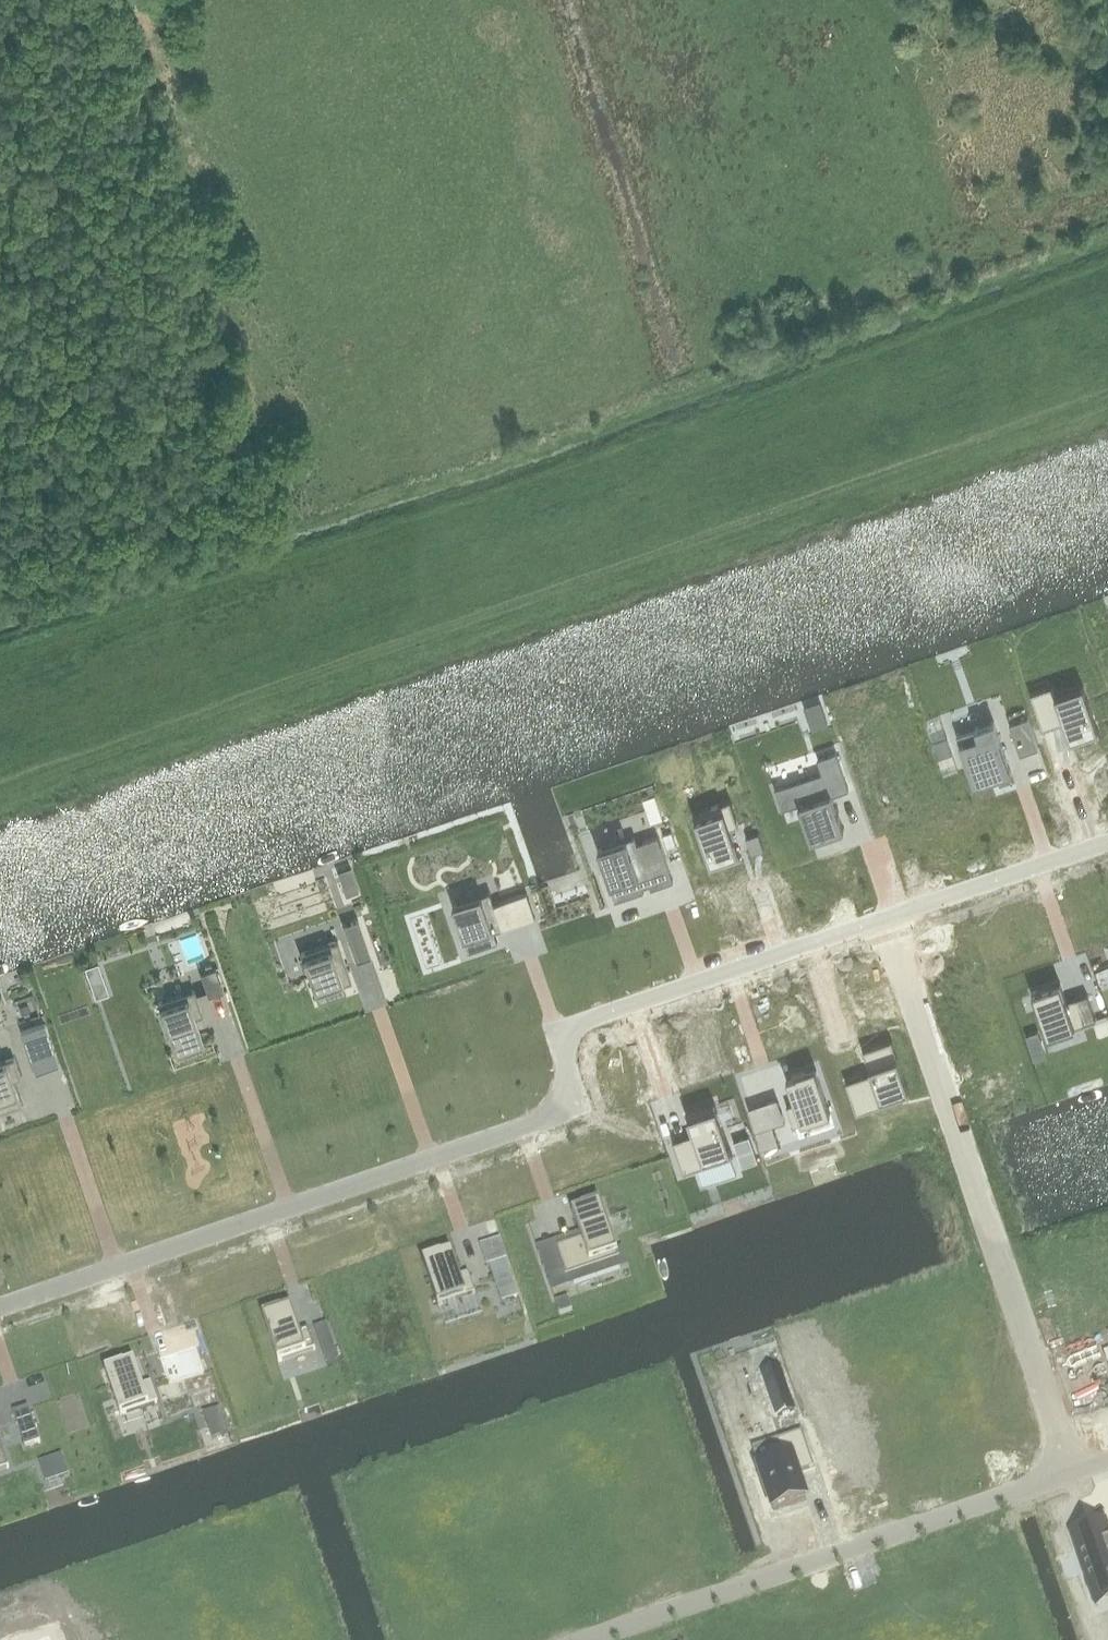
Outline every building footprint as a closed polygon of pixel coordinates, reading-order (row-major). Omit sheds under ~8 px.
[(1097,735),(1080,686),(1054,695),(1051,687),(1042,690),(1027,694),(1039,731),(1054,726),(1051,718),(1058,715),(1068,745),(1097,735)] [(826,717),(809,723),(813,732),(829,727),(826,717)] [(1029,718),(1010,724),(1021,755),(1040,748),(1029,718)] [(974,784),(1011,771),(997,732),(995,724),(994,721),(956,733),(958,737),(974,784)] [(948,737),(934,742),(939,757),(953,753),(948,737)] [(823,772),(776,789),(783,810),(799,804),(812,841),(845,829),(833,795),(850,789),(837,752),(819,759),(823,772)] [(710,868),(739,858),(729,828),(737,826),(729,801),(721,804),(692,814),(710,868)] [(759,834),(748,838),(753,853),(764,849),(759,834)] [(632,838),(595,850),(614,903),(643,893),(641,888),(648,885),(650,890),(672,882),(656,837),(635,844),(632,838)] [(356,882),(343,887),(346,896),(359,891),(356,882)] [(481,897),(452,907),(468,952),(496,942),(493,932),(501,929),(535,917),(526,893),(492,904),(489,894),(481,897)] [(356,962),(371,957),(358,920),(343,926),(356,962)] [(346,994),(343,985),(351,982),(338,941),(301,954),(318,1003),(346,994)] [(214,969),(200,975),(209,996),(222,991),(214,969)] [(90,982),(95,999),(108,994),(103,977),(90,982)] [(1059,985),(1031,994),(1046,1038),(1095,1021),(1086,996),(1073,1001),(1075,1008),(1067,1010),(1059,985)] [(158,1003),(175,1052),(203,1043),(195,1018),(203,1015),(194,990),(158,1003)] [(45,1025),(21,1033),(27,1049),(50,1041),(45,1025)] [(1035,1033),(1027,1035),(1029,1044),(1038,1041),(1035,1033)] [(861,1077),(844,1082),(855,1114),(872,1108),(880,1105),(909,1095),(890,1041),(862,1051),(872,1081),(864,1084),(861,1077)] [(14,1059),(0,1064),(0,1114),(22,1106),(13,1082),(21,1079),(14,1059)] [(795,1102),(786,1105),(793,1125),(830,1112),(814,1066),(786,1076),(795,1102)] [(692,1135),(671,1142),(681,1173),(694,1169),(702,1166),(731,1156),(712,1102),(684,1112),(692,1135)] [(773,1125),(756,1130),(762,1147),(779,1142),(773,1125)] [(734,1141),(742,1166),(758,1160),(749,1136),(734,1141)] [(563,1277),(617,1258),(615,1251),(598,1202),(570,1212),(579,1238),(553,1247),(563,1277)] [(453,1252),(424,1262),(440,1308),(477,1295),(470,1275),(462,1278),(453,1252)] [(506,1260),(489,1266),(496,1286),(513,1280),(506,1260)] [(567,1297),(554,1302),(558,1314),(571,1310),(567,1297)] [(279,1361),(315,1348),(308,1328),(300,1331),(292,1307),(263,1317),(279,1361)] [(336,1347),(323,1351),(328,1364),(340,1359),(336,1347)] [(135,1362),(106,1371),(107,1376),(121,1415),(124,1414),(157,1403),(151,1386),(143,1388),(136,1366),(135,1362)] [(780,1365),(761,1372),(777,1417),(796,1411),(780,1365)] [(40,1441),(29,1407),(13,1413),(25,1447),(40,1441)] [(220,1410),(204,1415),(208,1427),(224,1422),(220,1410)] [(872,1421),(839,1433),(856,1482),(889,1471),(872,1421)] [(769,1508),(803,1497),(794,1470),(810,1464),(798,1428),(773,1437),(780,1455),(754,1464),(769,1508)] [(9,1466),(1,1443),(0,1443),(0,1469),(9,1466)] [(41,1461),(48,1481),(69,1474),(62,1454),(41,1461)] [(1104,1521),(1071,1531),(1088,1589),(1107,1584),(1107,1534),(1104,1521)]
